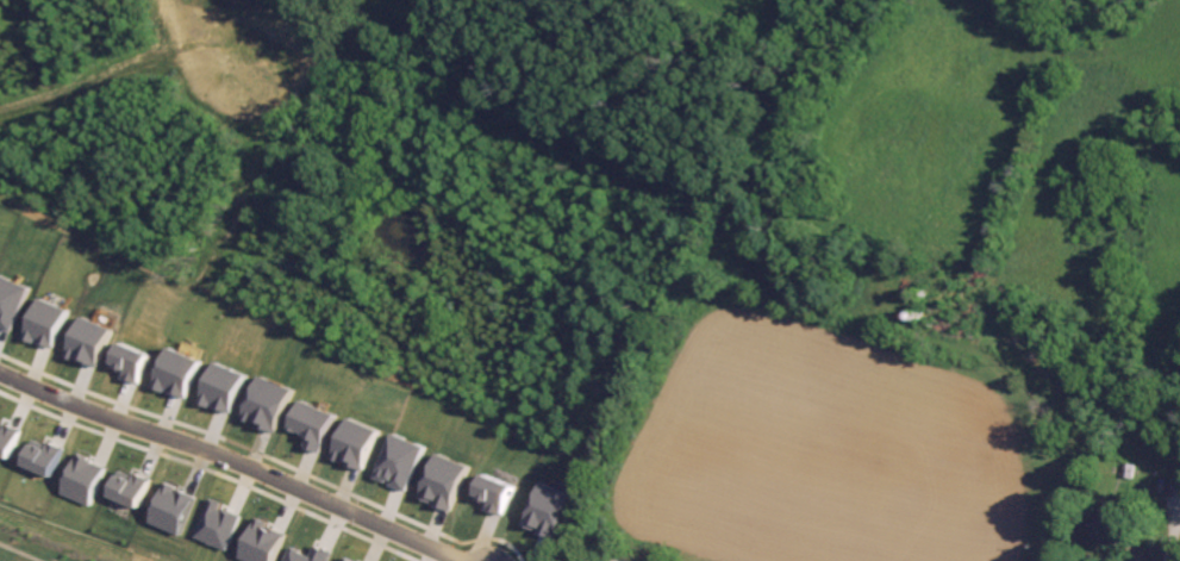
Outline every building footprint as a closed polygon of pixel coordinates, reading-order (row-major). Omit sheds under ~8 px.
[(312,436),(308,445),(323,451),(338,414),(304,400),(293,428),(312,436)] [(472,465),(441,453),(423,497),(435,502),(435,503),(454,511),(472,465)] [(62,493),(90,505),(107,466),(78,454),(62,493)] [(574,494),(543,481),(525,525),(538,531),(555,538),(574,494)] [(287,528),(255,518),(242,559),(247,560),(276,560),(287,528)] [(329,548),(314,548),(314,551),(287,551),(287,560),(329,560),(329,548)]
